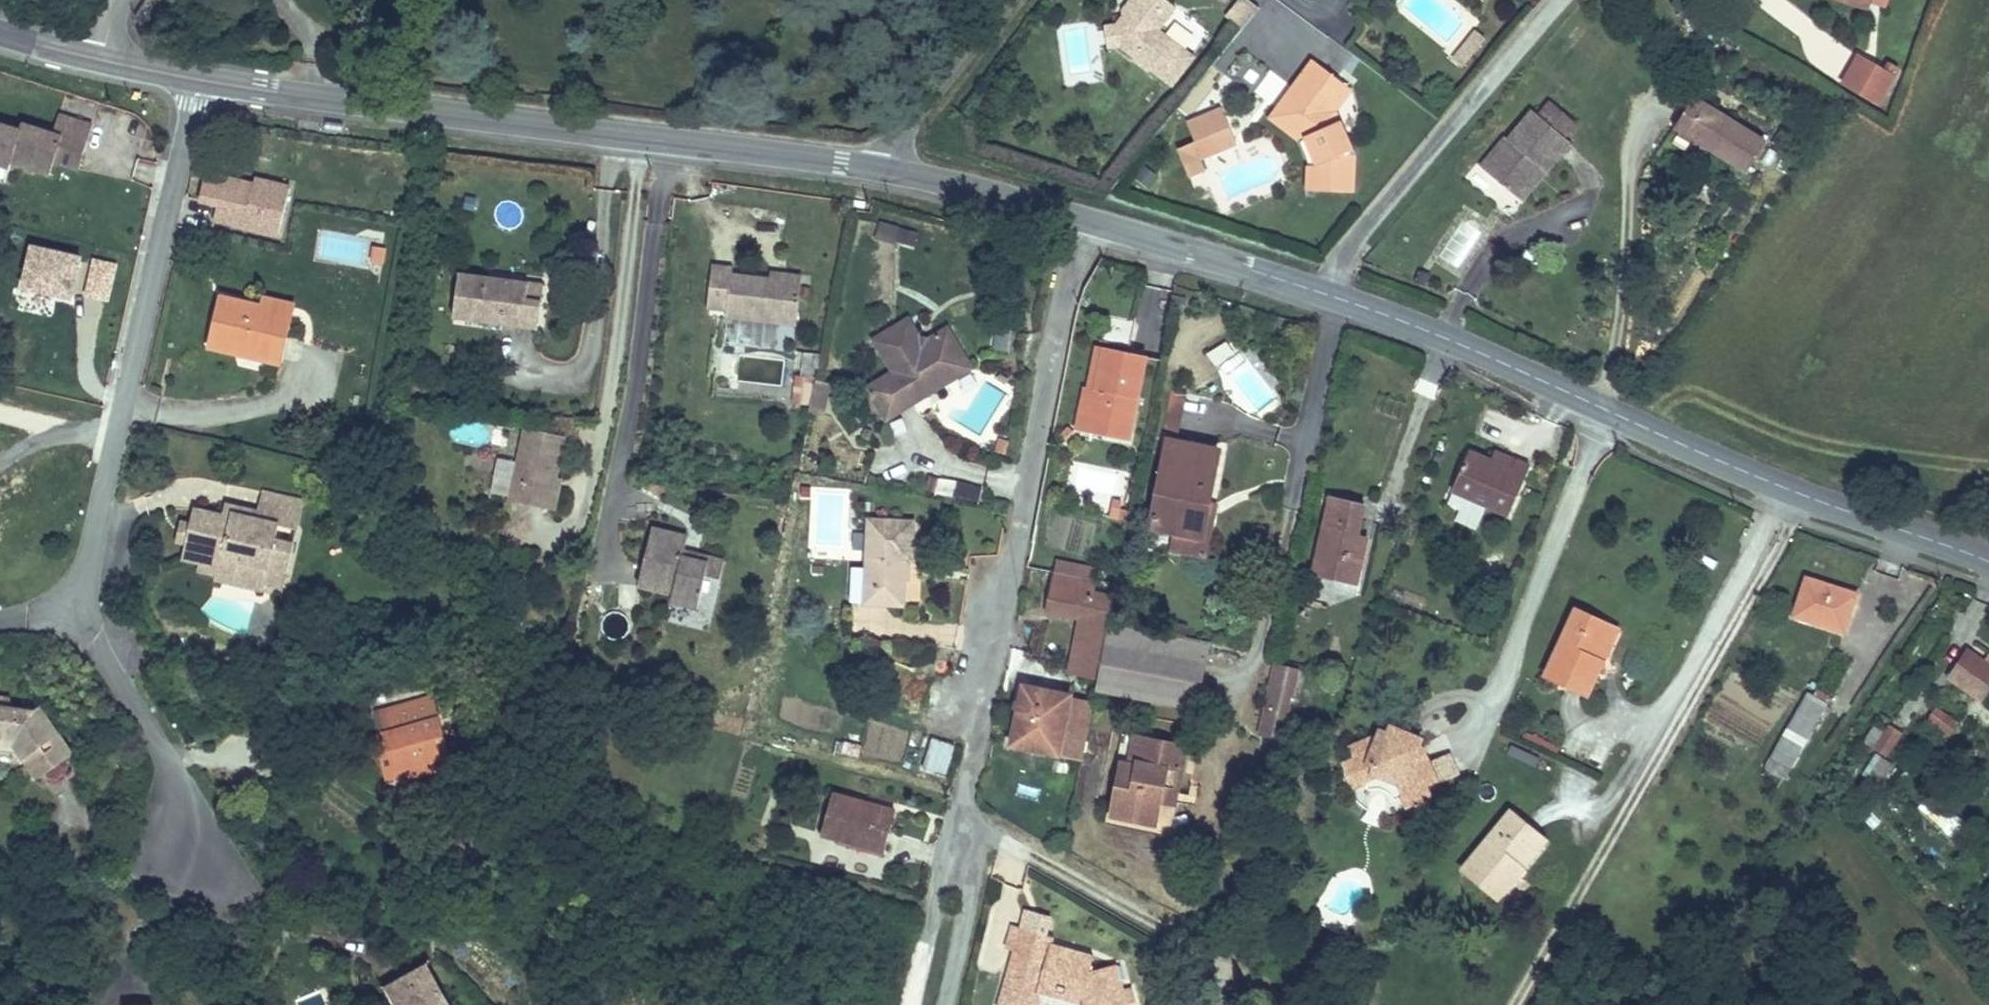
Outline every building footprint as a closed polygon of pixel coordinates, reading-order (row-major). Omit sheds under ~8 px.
[(1119,45),(1168,83),(1190,53),(1157,28),(1174,3),(1170,0),(1133,0),(1114,24),(1119,45)] [(1251,0),(1227,0),(1221,9),(1238,21),(1254,2),(1251,0)] [(1169,24),(1197,49),(1209,37),(1182,11),(1169,24)] [(1098,50),(1119,45),(1114,24),(1092,29),(1098,50)] [(1468,70),(1484,37),(1469,30),(1453,63),(1468,70)] [(1309,151),(1307,183),(1344,185),(1346,150),(1325,101),(1342,80),(1306,53),(1285,80),(1294,86),(1278,104),(1282,115),(1295,126),(1309,151)] [(1846,72),(1882,92),(1892,74),(1857,54),(1846,72)] [(1298,183),(1307,183),(1309,151),(1295,126),(1282,115),(1278,104),(1294,86),(1285,80),(1261,111),(1283,127),(1300,154),(1298,183)] [(1660,128),(1732,172),(1754,137),(1682,92),(1660,128)] [(0,144),(0,145),(21,153),(23,145),(64,157),(68,143),(72,129),(98,136),(107,104),(74,93),(68,112),(34,103),(32,110),(11,105),(0,144)] [(1477,160),(1515,192),(1539,164),(1544,170),(1570,140),(1563,131),(1571,120),(1546,99),(1537,110),(1531,106),(1508,132),(1503,129),(1477,160)] [(1190,154),(1227,139),(1221,124),(1170,144),(1179,173),(1196,168),(1190,154)] [(92,151),(98,136),(72,129),(68,143),(92,151)] [(0,145),(0,161),(18,166),(21,153),(0,145)] [(1539,164),(1515,192),(1520,197),(1544,170),(1539,164)] [(278,240),(291,189),(206,168),(193,218),(278,240)] [(875,241),(915,249),(919,230),(879,223),(875,241)] [(399,234),(390,233),(387,247),(397,249),(399,234)] [(16,293),(70,309),(84,262),(30,246),(16,293)] [(817,308),(823,270),(792,266),(752,261),(753,253),(732,251),(726,288),(750,291),(749,300),(817,308)] [(525,299),(527,284),(508,281),(508,287),(489,285),(490,279),(459,276),(454,321),(539,330),(542,301),(525,299)] [(230,329),(302,348),(312,302),(282,295),(239,284),(230,329)] [(544,285),(527,284),(525,299),(542,301),(544,285)] [(898,404),(925,387),(913,368),(933,356),(946,373),(983,349),(958,312),(940,322),(938,338),(925,336),(927,323),(917,309),(885,328),(903,358),(879,373),(898,404)] [(930,328),(927,323),(925,336),(938,338),(940,322),(930,328)] [(1116,332),(1100,418),(1140,427),(1157,340),(1116,332)] [(830,382),(814,381),(816,355),(797,353),(793,412),(828,414),(830,382)] [(913,368),(925,387),(946,373),(933,356),(913,368)] [(1195,369),(1184,420),(1197,423),(1208,372),(1195,369)] [(1173,391),(1161,434),(1176,438),(1187,395),(1173,391)] [(550,419),(533,490),(572,499),(587,427),(550,419)] [(1211,497),(1219,497),(1231,441),(1186,432),(1167,515),(1191,521),(1205,524),(1211,497)] [(1543,450),(1528,443),(1523,454),(1500,446),(1477,436),(1463,475),(1525,499),(1543,450)] [(875,455),(875,471),(903,472),(904,456),(875,455)] [(293,531),(310,535),(320,496),(278,484),(273,504),(270,513),(295,519),(293,531)] [(1380,495),(1344,487),(1326,565),(1379,576),(1389,529),(1372,524),(1380,495)] [(270,513),(273,504),(244,497),(240,510),(247,512),(245,519),(268,523),(270,513)] [(1228,502),(1219,497),(1211,497),(1205,524),(1191,521),(1186,541),(1219,547),(1228,502)] [(285,562),(303,564),(310,535),(293,531),(295,519),(270,513),(268,523),(245,519),(247,512),(240,510),(209,503),(205,518),(201,537),(197,553),(211,556),(233,561),(235,552),(257,557),(254,569),(281,575),(285,562)] [(921,541),(921,504),(875,504),(875,549),(875,586),(912,586),(913,541),(921,541)] [(699,545),(702,538),(705,524),(673,515),(658,566),(696,576),(694,584),(715,591),(724,561),(737,563),(739,549),(712,541),(710,548),(699,545)] [(191,536),(201,537),(205,518),(196,516),(191,536)] [(712,541),(702,538),(699,545),(710,548),(712,541)] [(875,586),(875,549),(857,548),(857,586),(875,586)] [(278,588),(281,575),(254,569),(257,557),(235,552),(233,561),(211,556),(210,566),(229,569),(229,576),(278,588)] [(299,579),(303,564),(285,562),(281,575),(299,579)] [(1128,571),(1078,562),(1068,606),(1099,613),(1090,658),(1110,662),(1117,626),(1121,609),(1123,599),(1128,571)] [(1816,569),(1797,601),(1846,627),(1864,594),(1816,569)] [(1610,649),(1625,613),(1590,598),(1559,668),(1604,686),(1619,651),(1610,649)] [(1633,617),(1625,613),(1610,649),(1619,651),(1633,617)] [(1110,662),(1107,681),(1209,702),(1221,650),(1117,626),(1110,662)] [(1980,646),(1963,673),(1988,690),(1988,652),(1980,646)] [(1319,659),(1294,654),(1279,726),(1302,730),(1319,659)] [(1080,723),(1098,727),(1105,693),(1085,689),(1086,683),(1039,675),(1025,740),(1077,750),(1080,723)] [(1805,681),(1778,727),(1767,745),(1795,763),(1808,742),(1834,697),(1805,681)] [(22,747),(33,739),(48,761),(79,737),(52,691),(45,699),(24,698),(25,688),(0,683),(0,744),(22,747)] [(403,753),(411,780),(459,768),(439,696),(403,705),(410,728),(384,735),(390,756),(403,753)] [(410,728),(403,705),(393,708),(384,734),(384,735),(410,728)] [(1412,720),(1407,705),(1368,719),(1373,732),(1360,738),(1368,762),(1387,755),(1391,756),(1408,759),(1411,760),(1421,788),(1442,779),(1437,767),(1451,763),(1438,725),(1435,722),(1429,729),(1412,720)] [(1975,724),(1951,710),(1943,720),(1966,737),(1975,724)] [(958,756),(966,726),(942,719),(934,749),(958,756)] [(1131,753),(1124,804),(1168,812),(1173,776),(1184,778),(1191,732),(1152,725),(1146,756),(1131,753)] [(1915,735),(1900,726),(1886,748),(1901,758),(1915,735)] [(408,781),(411,780),(403,753),(390,756),(398,785),(405,788),(408,781)] [(1408,759),(1391,756),(1389,769),(1403,772),(1408,759)] [(1168,812),(1124,804),(1122,816),(1191,826),(1200,781),(1184,778),(1173,776),(1168,812)] [(853,791),(843,828),(906,847),(918,807),(853,791)] [(1518,857),(1543,825),(1514,802),(1466,857),(1503,889),(1525,862),(1518,857)] [(1551,832),(1543,825),(1518,857),(1525,862),(1551,832)] [(1049,949),(1062,941),(1065,934),(1030,923),(1024,943),(1032,945),(1049,949)] [(1127,965),(1104,968),(1109,954),(1106,953),(1097,960),(1084,958),(1085,947),(1062,941),(1049,949),(1032,945),(1016,1004),(1029,1004),(1032,999),(1047,1004),(1051,989),(1055,976),(1093,988),(1091,1000),(1098,1003),(1098,1004),(1135,1004),(1127,965)] [(1097,960),(1106,953),(1085,947),(1084,958),(1097,960)] [(413,978),(435,965),(431,957),(407,971),(413,978)] [(435,965),(413,978),(407,971),(387,982),(400,1004),(453,1004),(449,1000),(451,995),(435,965)] [(1051,989),(1091,1000),(1093,988),(1055,976),(1051,989)]
